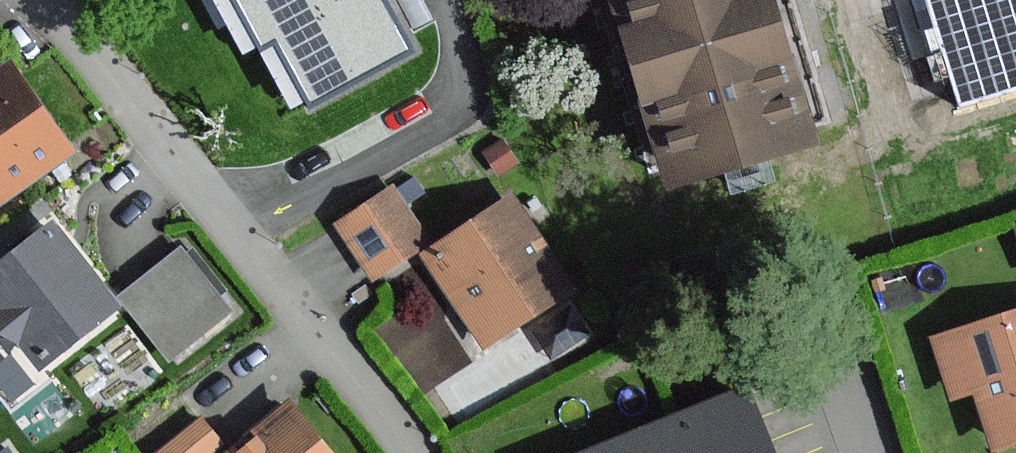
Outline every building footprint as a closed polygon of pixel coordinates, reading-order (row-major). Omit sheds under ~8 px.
[(383,0),(236,0),(263,50),(277,42),(312,106),(412,53),(383,0)] [(666,183),(810,143),(770,0),(615,0),(666,183)] [(961,101),(1015,84),(1015,0),(931,0),(961,101)] [(10,65),(0,72),(0,201),(71,152),(10,65)] [(423,243),(384,188),(337,221),(377,276),(423,243)] [(508,200),(425,256),(456,303),(485,346),(499,337),(569,291),(542,252),(508,200)] [(49,225),(0,264),(0,317),(41,367),(116,306),(49,225)] [(224,310),(176,250),(122,293),(170,353),(224,310)] [(931,344),(948,398),(972,390),(991,451),(1015,443),(1015,317),(931,344)] [(589,452),(763,452),(739,393),(589,452)] [(289,400),(230,452),(337,452),(289,400)] [(199,421),(160,452),(208,452),(219,444),(199,421)]
